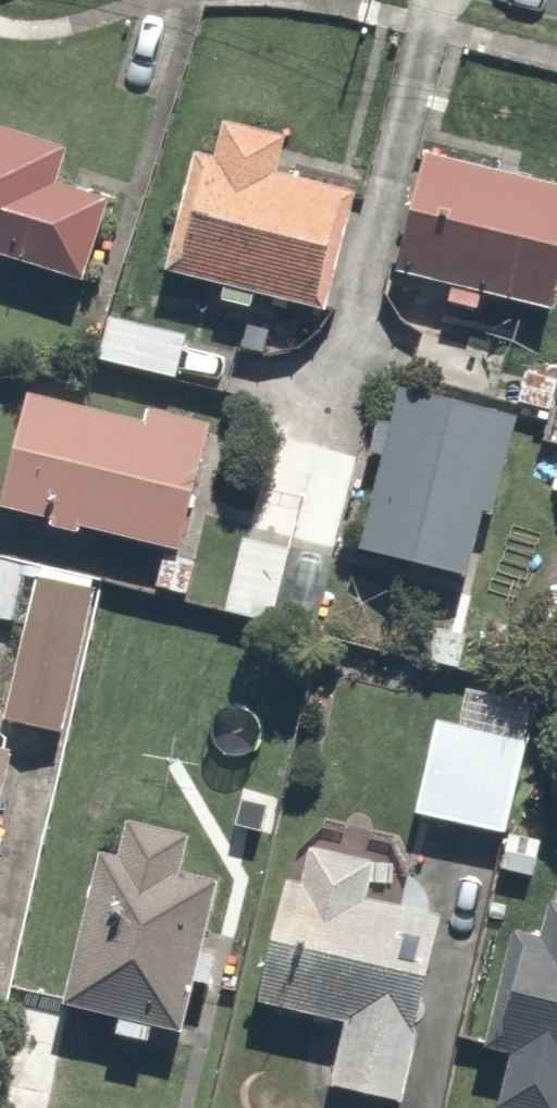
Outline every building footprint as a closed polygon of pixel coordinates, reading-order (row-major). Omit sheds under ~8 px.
[(0,118),(0,249),(73,271),(101,183),(51,167),(60,137),(0,118)] [(231,277),(224,299),(260,310),(266,288),(320,304),(354,189),(280,167),(286,146),(219,125),(178,261),(231,277)] [(388,263),(453,283),(445,308),(487,321),(495,296),(542,311),(556,262),(556,190),(424,148),(388,263)] [(187,319),(107,291),(87,347),(167,375),(187,319)] [(0,408),(0,496),(165,537),(196,412),(10,366),(0,408)] [(377,413),(360,409),(351,444),(368,448),(344,540),(451,567),(468,501),(488,506),(513,407),(386,375),(377,413)] [(297,547),(235,535),(221,607),(283,618),(297,547)] [(0,666),(0,720),(47,730),(78,577),(0,561),(0,614),(10,616),(0,666)] [(488,866),(525,871),(534,807),(508,803),(523,704),(424,690),(406,805),(495,818),(488,866)] [(96,1028),(144,1038),(150,1012),(173,1017),(203,874),(166,866),(175,821),(89,803),(49,991),(102,1002),(96,1028)] [(394,886),(400,861),(298,835),(292,860),(273,855),(239,989),(332,1013),(316,1077),(389,1095),(440,898),(394,886)] [(501,917),(476,1034),(500,1040),(487,1101),(521,1107),(556,1107),(556,903),(532,897),(527,923),(501,917)]
